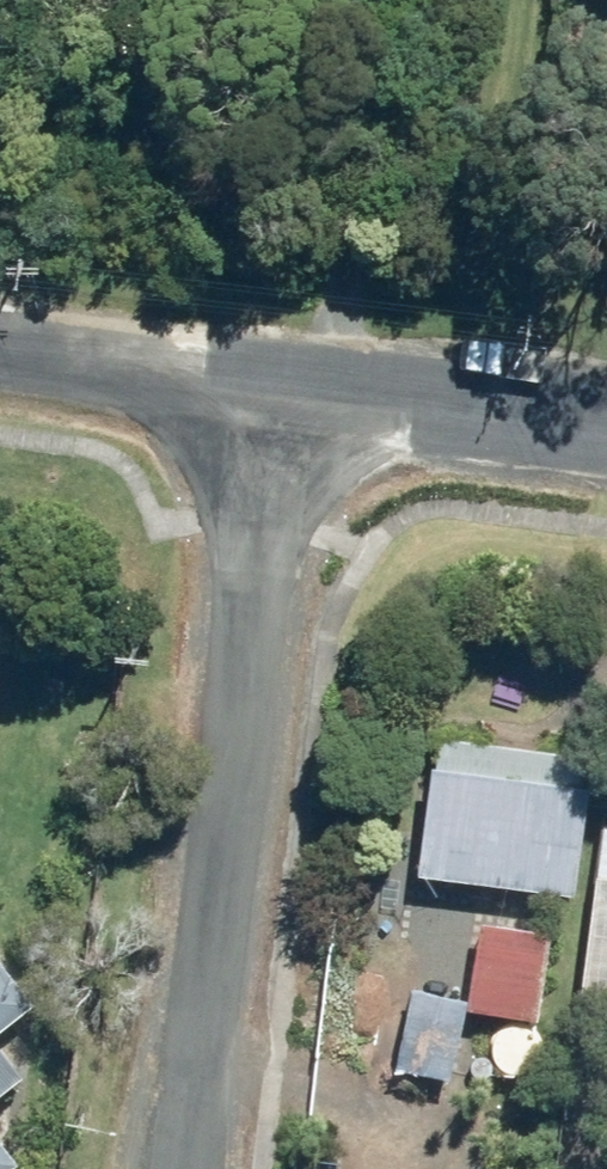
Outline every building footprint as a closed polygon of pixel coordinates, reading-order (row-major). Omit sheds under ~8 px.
[(423,874),(578,892),(591,786),(587,786),(590,756),(443,737),(439,772),(435,770),(423,874)] [(484,923),(468,1010),(537,1022),(553,937),(484,923)] [(593,942),(586,1007),(606,1010),(606,944),(593,942)] [(36,1005),(0,960),(0,1036),(36,1005)] [(398,1074),(455,1080),(465,1003),(409,994),(398,1074)] [(25,1075),(0,1044),(0,1096),(25,1075)] [(20,1162),(0,1138),(0,1168),(12,1168),(20,1162)]
